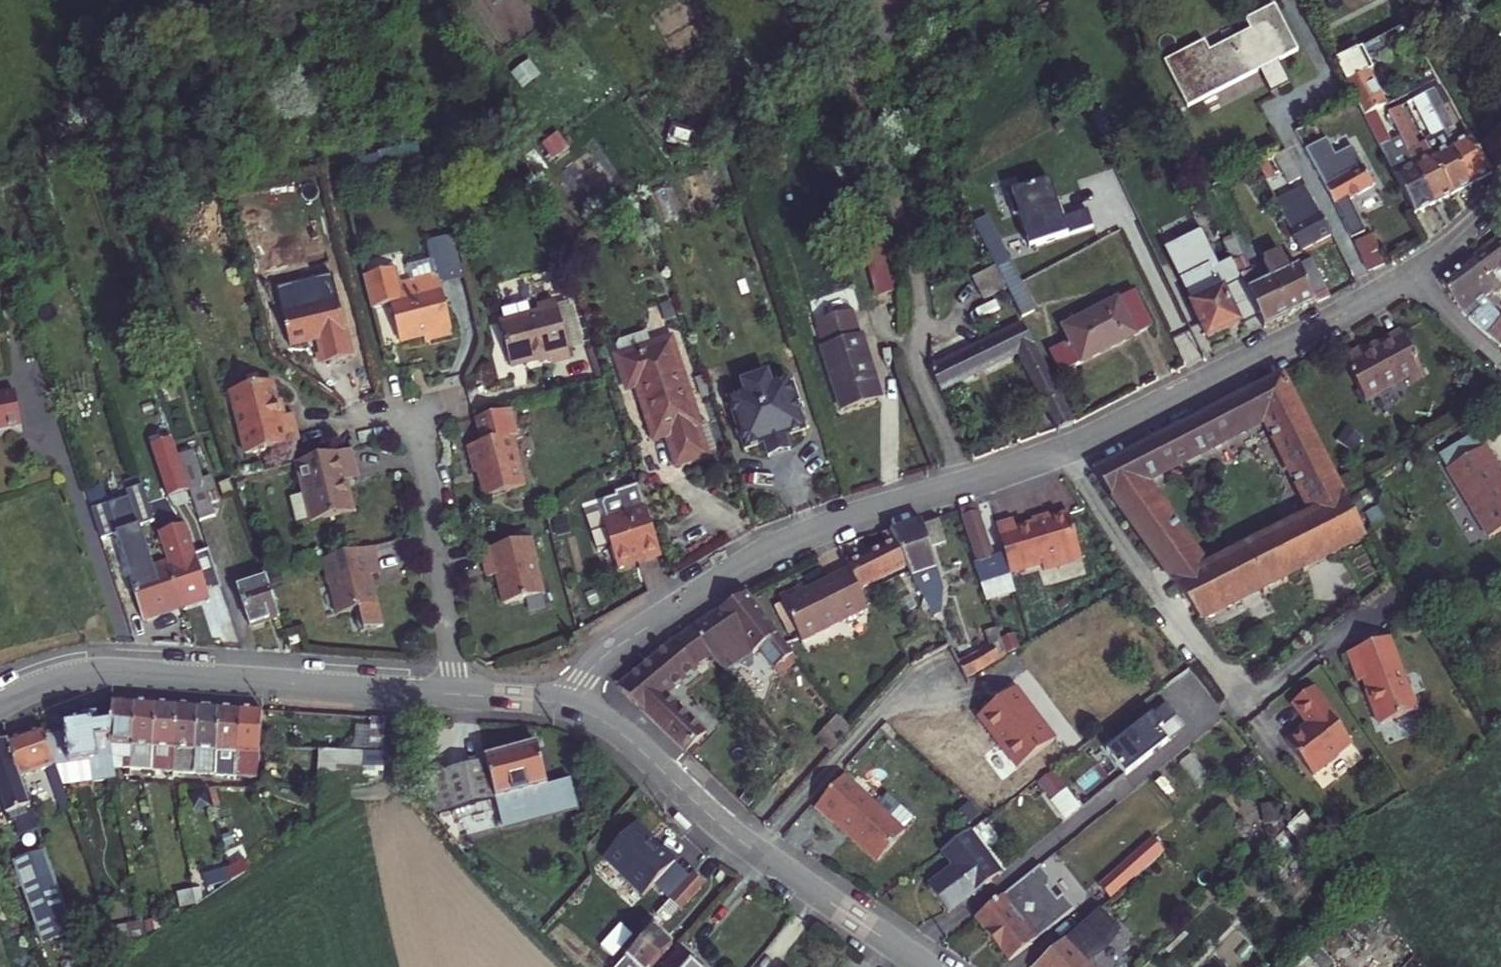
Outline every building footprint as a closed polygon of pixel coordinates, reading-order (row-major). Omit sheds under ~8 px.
[(1201,44),(1160,65),(1184,110),(1256,73),(1265,91),(1274,87),(1276,91),(1287,86),(1275,63),(1295,53),(1272,7),(1242,22),(1248,32),(1206,54),(1201,44)] [(1374,31),(1382,46),(1404,32),(1396,19),(1374,31)] [(1352,43),(1329,56),(1355,102),(1360,111),(1367,107),(1378,101),(1361,71),(1366,68),(1352,43)] [(1426,81),(1416,87),(1471,174),(1488,163),(1466,127),(1457,132),(1426,81)] [(1274,87),(1265,91),(1268,96),(1276,91),(1274,87)] [(1429,130),(1421,135),(1453,186),(1471,174),(1416,87),(1398,98),(1405,110),(1413,105),(1429,130)] [(1401,143),(1403,146),(1433,199),(1453,186),(1421,135),(1413,140),(1398,113),(1392,116),(1387,106),(1381,109),(1401,143)] [(1382,137),(1367,107),(1360,111),(1376,140),(1382,137)] [(1393,145),(1401,143),(1381,109),(1377,111),(1393,145)] [(1496,167),(1500,162),(1500,127),(1481,145),(1496,167)] [(1385,156),(1415,210),(1433,199),(1403,146),(1385,156)] [(1286,153),(1273,160),(1286,186),(1299,179),(1286,153)] [(1321,187),(1351,241),(1364,233),(1347,202),(1369,189),(1357,167),(1351,170),(1345,158),(1332,165),(1339,177),(1321,187)] [(1258,168),(1266,183),(1272,180),(1265,164),(1258,168)] [(1043,179),(1000,193),(1007,214),(1012,212),(1023,247),(1088,226),(1082,209),(1056,217),(1043,179)] [(1291,193),(1275,201),(1301,250),(1328,233),(1303,185),(1293,190),(1291,193)] [(979,215),(965,222),(991,271),(1001,289),(1014,282),(979,215)] [(1471,258),(1492,287),(1497,283),(1500,288),(1500,287),(1500,234),(1471,258)] [(1355,249),(1368,275),(1383,267),(1370,241),(1355,249)] [(428,252),(435,281),(461,275),(454,246),(428,252)] [(1264,326),(1289,313),(1270,274),(1260,279),(1255,268),(1249,269),(1240,252),(1232,257),(1259,315),(1264,326)] [(1312,261),(1290,272),(1281,253),(1264,261),(1270,274),(1289,313),(1329,294),(1312,261)] [(1246,322),(1259,315),(1232,257),(1212,266),(1220,283),(1226,280),(1246,322)] [(1460,311),(1499,345),(1500,343),(1500,313),(1483,294),(1492,287),(1471,258),(1438,283),(1460,311)] [(1212,266),(1211,264),(1179,279),(1191,306),(1207,338),(1238,323),(1220,283),(1212,266)] [(968,283),(980,305),(1003,293),(1001,289),(991,271),(968,283)] [(430,342),(449,338),(435,281),(396,290),(392,273),(359,281),(367,313),(386,309),(394,346),(428,338),(430,342)] [(1014,282),(1001,289),(1003,293),(1015,316),(1028,309),(1014,282)] [(1153,329),(1135,291),(1062,329),(1070,345),(1047,357),(1056,375),(1153,329)] [(316,347),(320,371),(350,363),(335,306),(279,321),(288,354),(316,347)] [(496,327),(507,373),(544,364),(545,369),(566,365),(552,309),(531,313),(534,319),(496,327)] [(827,351),(851,412),(888,398),(878,370),(880,370),(865,332),(863,333),(856,314),(821,327),(829,349),(827,351)] [(1005,361),(1045,434),(1045,433),(1068,422),(1015,328),(928,370),(938,393),(1005,361)] [(1348,360),(1371,401),(1414,378),(1418,385),(1432,377),(1408,335),(1371,355),(1368,350),(1348,360)] [(666,438),(675,467),(701,458),(693,430),(696,429),(669,348),(617,363),(626,394),(644,389),(648,401),(640,403),(653,442),(666,438)] [(21,429),(3,349),(0,349),(0,434),(21,429)] [(1350,499),(1286,375),(1094,470),(1176,583),(1209,567),(1149,489),(1266,429),(1306,520),(1350,499)] [(783,439),(802,433),(785,381),(767,387),(767,385),(758,381),(746,385),(742,394),(743,395),(725,402),(741,453),(761,447),(764,455),(785,448),(783,439)] [(228,398),(243,461),(296,448),(291,420),(284,422),(278,423),(274,407),(270,388),(228,398)] [(274,407),(278,423),(284,422),(280,405),(274,407)] [(521,493),(507,440),(513,439),(506,414),(472,422),(479,448),(464,452),(470,478),(476,477),(482,503),(521,493)] [(1457,448),(1466,461),(1499,443),(1490,430),(1457,448)] [(1464,462),(1497,517),(1500,514),(1500,444),(1500,442),(1499,443),(1466,461),(1464,462)] [(785,448),(764,455),(765,460),(787,453),(785,448)] [(150,456),(165,504),(187,497),(171,449),(150,456)] [(351,452),(296,466),(304,497),(290,500),(297,525),(311,522),(312,526),(354,516),(346,484),(358,482),(351,452)] [(606,548),(613,572),(640,563),(641,565),(656,559),(634,489),(611,497),(611,499),(601,503),(598,507),(600,513),(582,519),(593,553),(606,548)] [(126,503),(133,527),(149,522),(141,498),(126,503)] [(188,503),(198,532),(214,527),(204,498),(188,503)] [(1176,583),(1204,621),(1370,538),(1350,499),(1306,520),(1209,567),(1176,583)] [(107,513),(114,533),(133,527),(126,503),(106,509),(107,513)] [(1013,518),(995,525),(1013,572),(1044,560),(1047,567),(1084,553),(1067,507),(1016,527),(1013,518)] [(92,515),(99,538),(114,533),(107,513),(106,509),(92,515)] [(980,567),(988,587),(1014,577),(1007,556),(999,559),(981,516),(977,511),(968,515),(967,522),(984,565),(980,567)] [(943,515),(898,529),(910,565),(912,570),(915,579),(914,580),(924,598),(943,588),(932,547),(951,541),(943,515)] [(853,570),(861,589),(910,565),(898,529),(880,534),(884,548),(850,565),(853,570)] [(154,540),(164,570),(178,613),(208,603),(206,598),(218,595),(205,557),(191,561),(182,531),(154,540)] [(526,543),(476,556),(482,582),(492,579),(500,609),(537,601),(530,570),(532,569),(526,543)] [(378,547),(328,560),(335,586),(337,586),(345,617),(361,613),(366,634),(389,629),(376,578),(386,576),(378,547)] [(164,570),(145,576),(140,560),(121,565),(141,625),(178,613),(164,570)] [(853,570),(844,574),(862,613),(871,609),(861,589),(853,570)] [(862,613),(844,574),(808,591),(805,584),(782,595),(803,640),(862,613)] [(250,636),(277,627),(265,588),(238,597),(250,636)] [(943,588),(924,598),(932,615),(944,609),(943,588)] [(748,593),(709,619),(717,632),(702,642),(712,653),(741,633),(756,653),(761,649),(776,668),(794,654),(748,593)] [(691,630),(702,642),(717,632),(709,619),(691,630)] [(691,630),(676,641),(700,669),(712,653),(702,642),(691,630)] [(741,633),(712,653),(729,673),(756,653),(741,633)] [(1394,634),(1353,647),(1362,677),(1368,675),(1371,686),(1370,687),(1381,721),(1418,710),(1394,634)] [(620,688),(687,752),(708,734),(671,692),(700,669),(676,641),(620,688)] [(997,645),(960,666),(967,679),(1004,658),(997,645)] [(1344,715),(1316,679),(1294,696),(1311,717),(1306,720),(1305,719),(1288,732),(1315,766),(1340,747),(1339,745),(1354,734),(1341,717),(1344,715)] [(132,761),(134,748),(138,701),(124,700),(116,702),(117,726),(116,758),(132,761)] [(153,771),(155,750),(159,703),(138,701),(134,748),(142,749),(140,761),(145,762),(144,771),(153,771)] [(173,764),(174,751),(178,704),(159,703),(155,750),(167,751),(166,763),(170,763),(168,772),(173,772),(173,764)] [(188,774),(195,774),(200,706),(178,704),(174,751),(189,753),(188,774)] [(217,767),(218,755),(222,708),(200,706),(195,774),(216,777),(217,767)] [(1161,719),(1150,706),(1092,754),(1112,778),(1138,756),(1137,755),(1146,748),(1147,749),(1153,744),(1144,734),(1161,719)] [(238,778),(239,757),(244,709),(222,708),(218,755),(217,767),(216,777),(229,778),(238,778)] [(259,781),(265,711),(244,709),(238,778),(238,779),(259,781)] [(122,777),(116,758),(117,726),(103,728),(99,712),(89,714),(91,720),(71,725),(74,734),(49,739),(60,771),(111,761),(114,779),(122,777)] [(389,720),(375,719),(372,754),(386,755),(389,720)] [(61,774),(60,771),(49,739),(48,737),(15,748),(27,785),(61,774)] [(508,824),(560,808),(554,786),(540,745),(488,760),(489,763),(502,799),(508,824)] [(27,785),(15,748),(0,753),(0,775),(19,829),(31,826),(32,831),(42,828),(27,785)] [(372,754),(320,751),(320,785),(350,785),(368,785),(384,778),(386,755),(372,754)] [(438,821),(502,799),(489,763),(448,774),(415,783),(428,811),(438,821)] [(182,766),(173,764),(173,772),(181,773),(182,766)] [(1057,771),(1042,781),(1067,817),(1081,807),(1057,771)] [(832,820),(877,860),(904,830),(840,777),(812,807),(829,822),(832,820)] [(320,785),(310,785),(310,795),(320,795),(320,785)] [(640,826),(611,858),(636,881),(633,884),(649,898),(681,863),(667,850),(664,853),(655,844),(657,842),(640,826)] [(1154,830),(1139,843),(1152,858),(1167,845),(1154,830)] [(923,891),(943,916),(994,876),(960,835),(935,854),(949,871),(923,891)] [(1139,843),(1101,877),(1114,892),(1152,858),(1139,843)] [(14,867),(43,949),(78,939),(51,856),(14,867)] [(1039,862),(975,915),(990,934),(994,931),(999,937),(995,940),(1010,958),(1074,904),(1063,890),(1057,895),(1047,883),(1048,882),(1049,874),(1039,862)] [(231,873),(235,885),(251,873),(246,863),(231,873)] [(709,884),(697,874),(674,900),(685,910),(709,884)] [(137,923),(143,948),(150,944),(145,922),(137,923)] [(676,949),(657,933),(626,966),(659,966),(676,949)] [(1054,946),(1034,966),(1075,966),(1054,946)] [(695,965),(699,961),(685,948),(667,966),(698,966),(695,965)]
